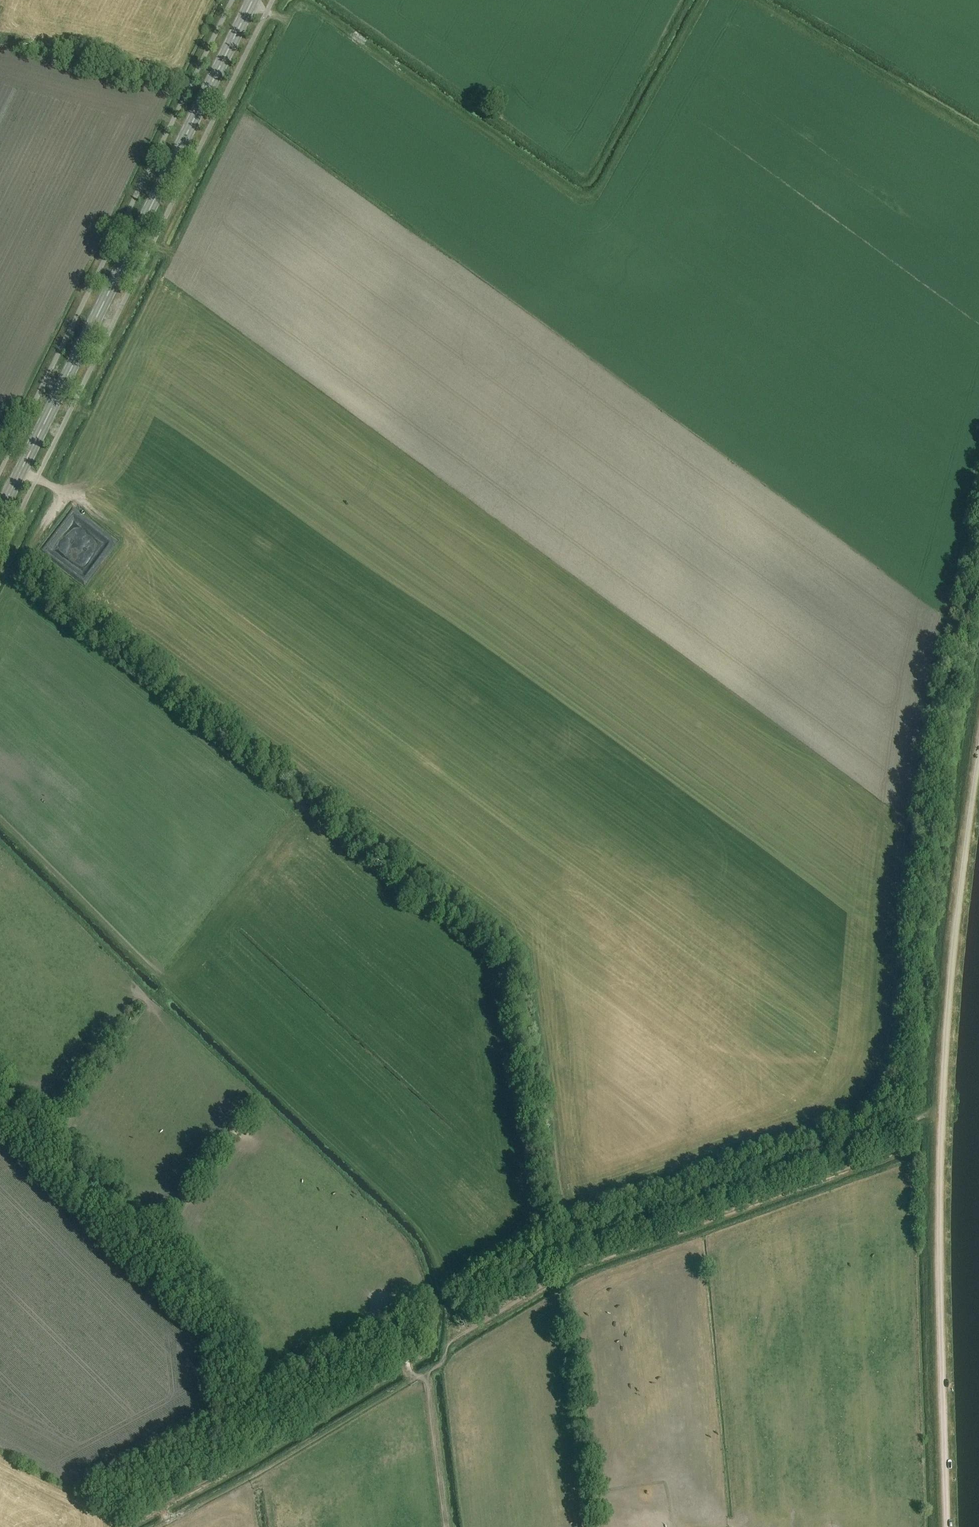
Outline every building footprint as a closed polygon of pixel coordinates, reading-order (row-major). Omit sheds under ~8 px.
[(96,1150),(102,1144),(92,1134),(86,1140),(96,1150)]
